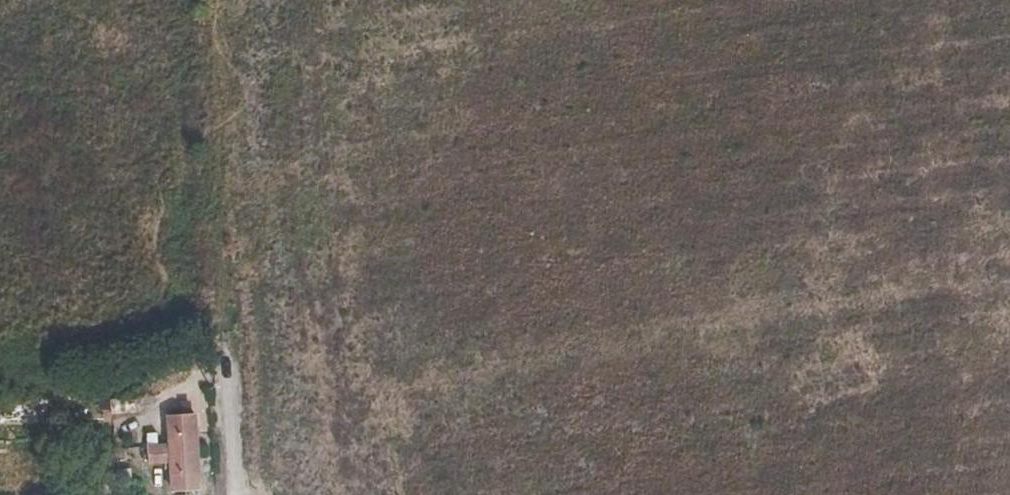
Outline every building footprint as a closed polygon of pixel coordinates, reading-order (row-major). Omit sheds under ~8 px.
[(200,487),(196,411),(173,411),(173,442),(175,442),(175,462),(176,487),(200,487)] [(175,462),(175,442),(173,442),(153,442),(153,462),(175,462)]
